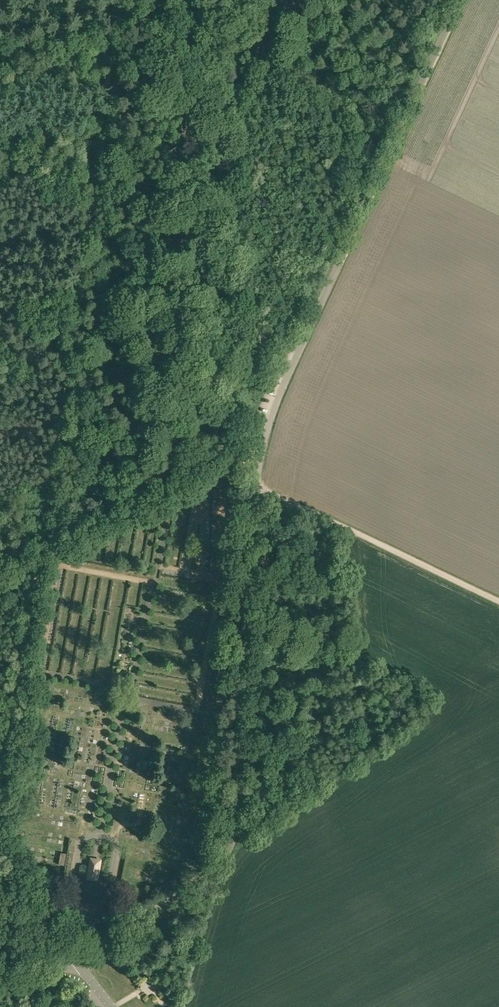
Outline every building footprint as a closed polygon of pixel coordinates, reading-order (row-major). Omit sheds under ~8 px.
[(65,865),(67,853),(61,852),(59,864),(65,865)] [(98,880),(101,860),(91,858),(88,878),(98,880)]
